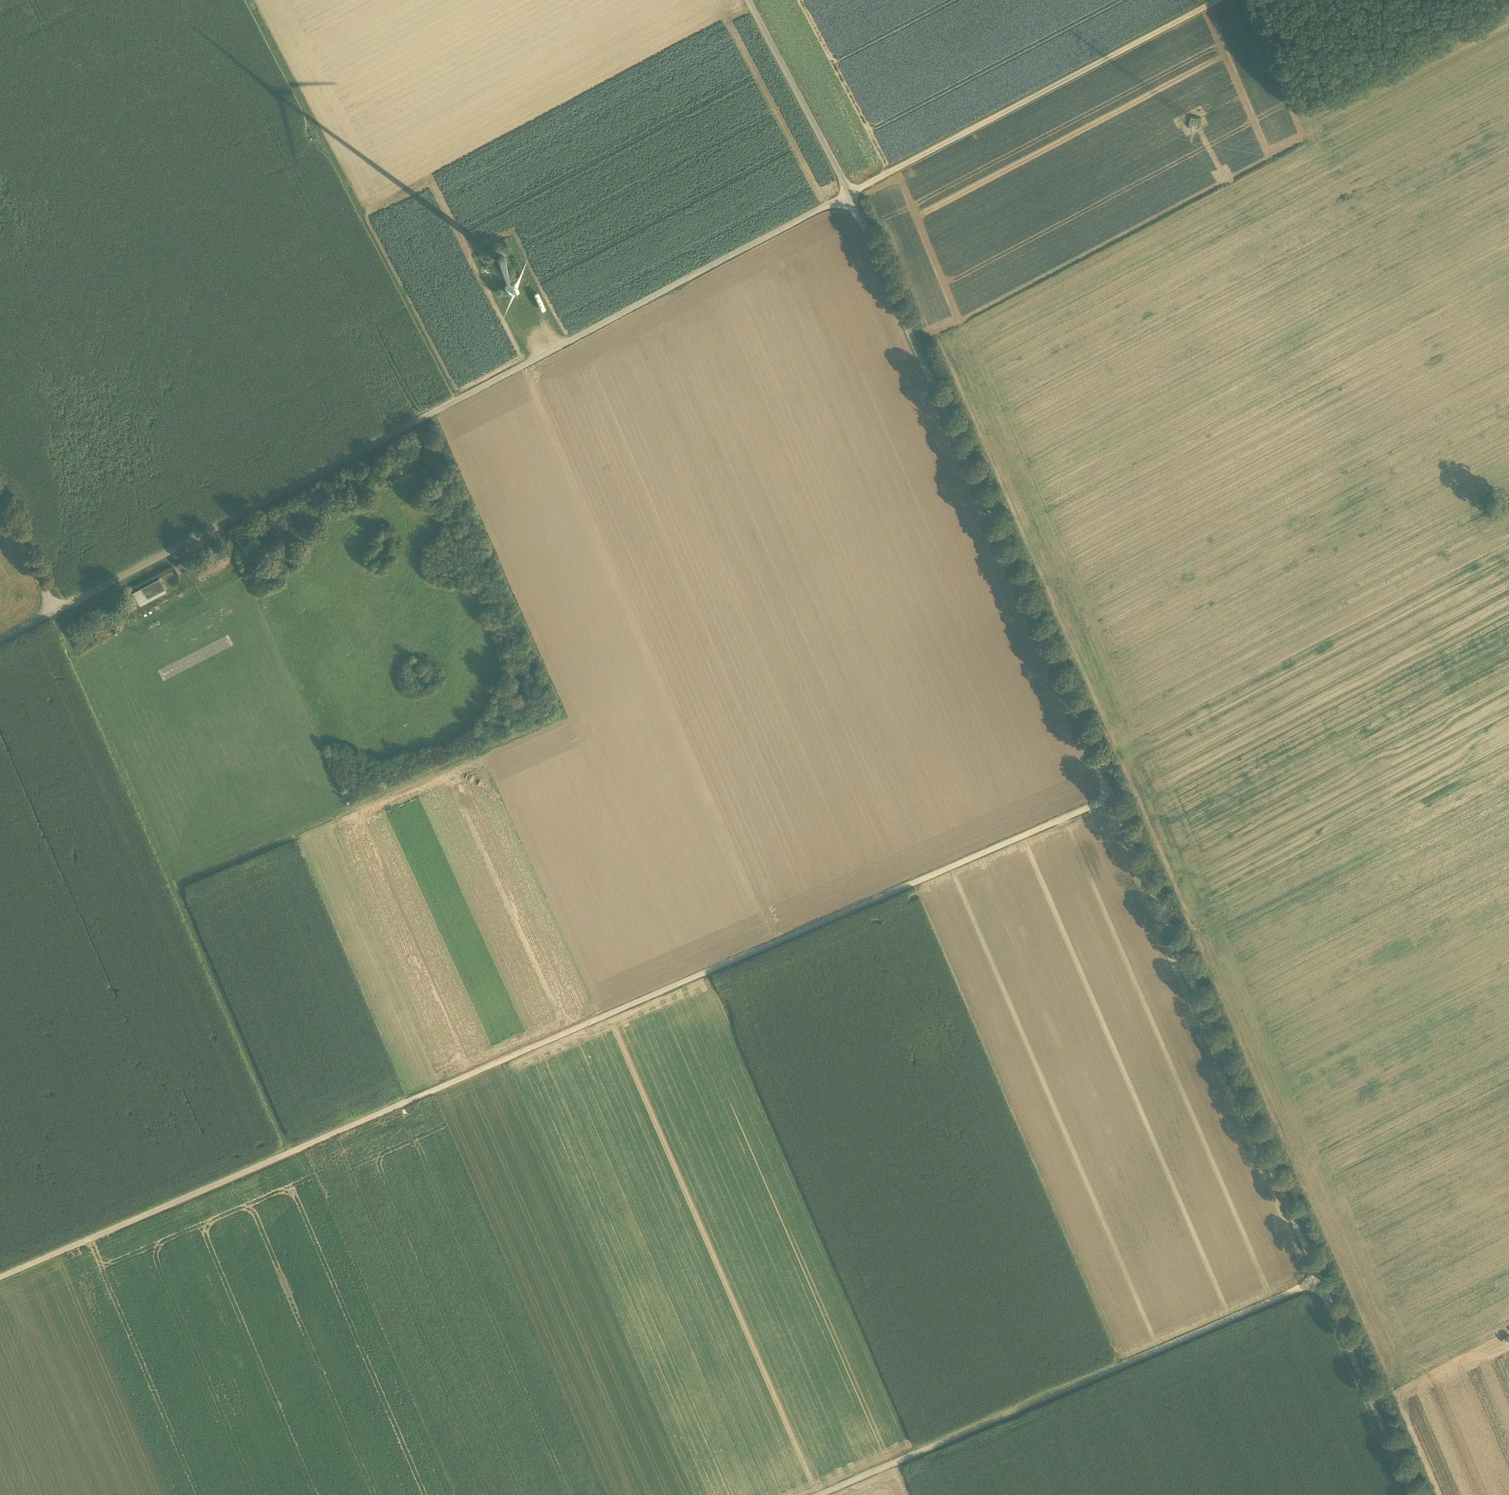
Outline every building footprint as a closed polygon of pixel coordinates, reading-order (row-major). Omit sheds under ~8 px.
[(142,588),(146,597),(164,588),(159,579),(142,588)] [(146,597),(142,588),(133,593),(137,602),(139,605),(166,591),(164,588),(146,597)] [(137,602),(133,593),(124,598),(129,607),(137,602)]
